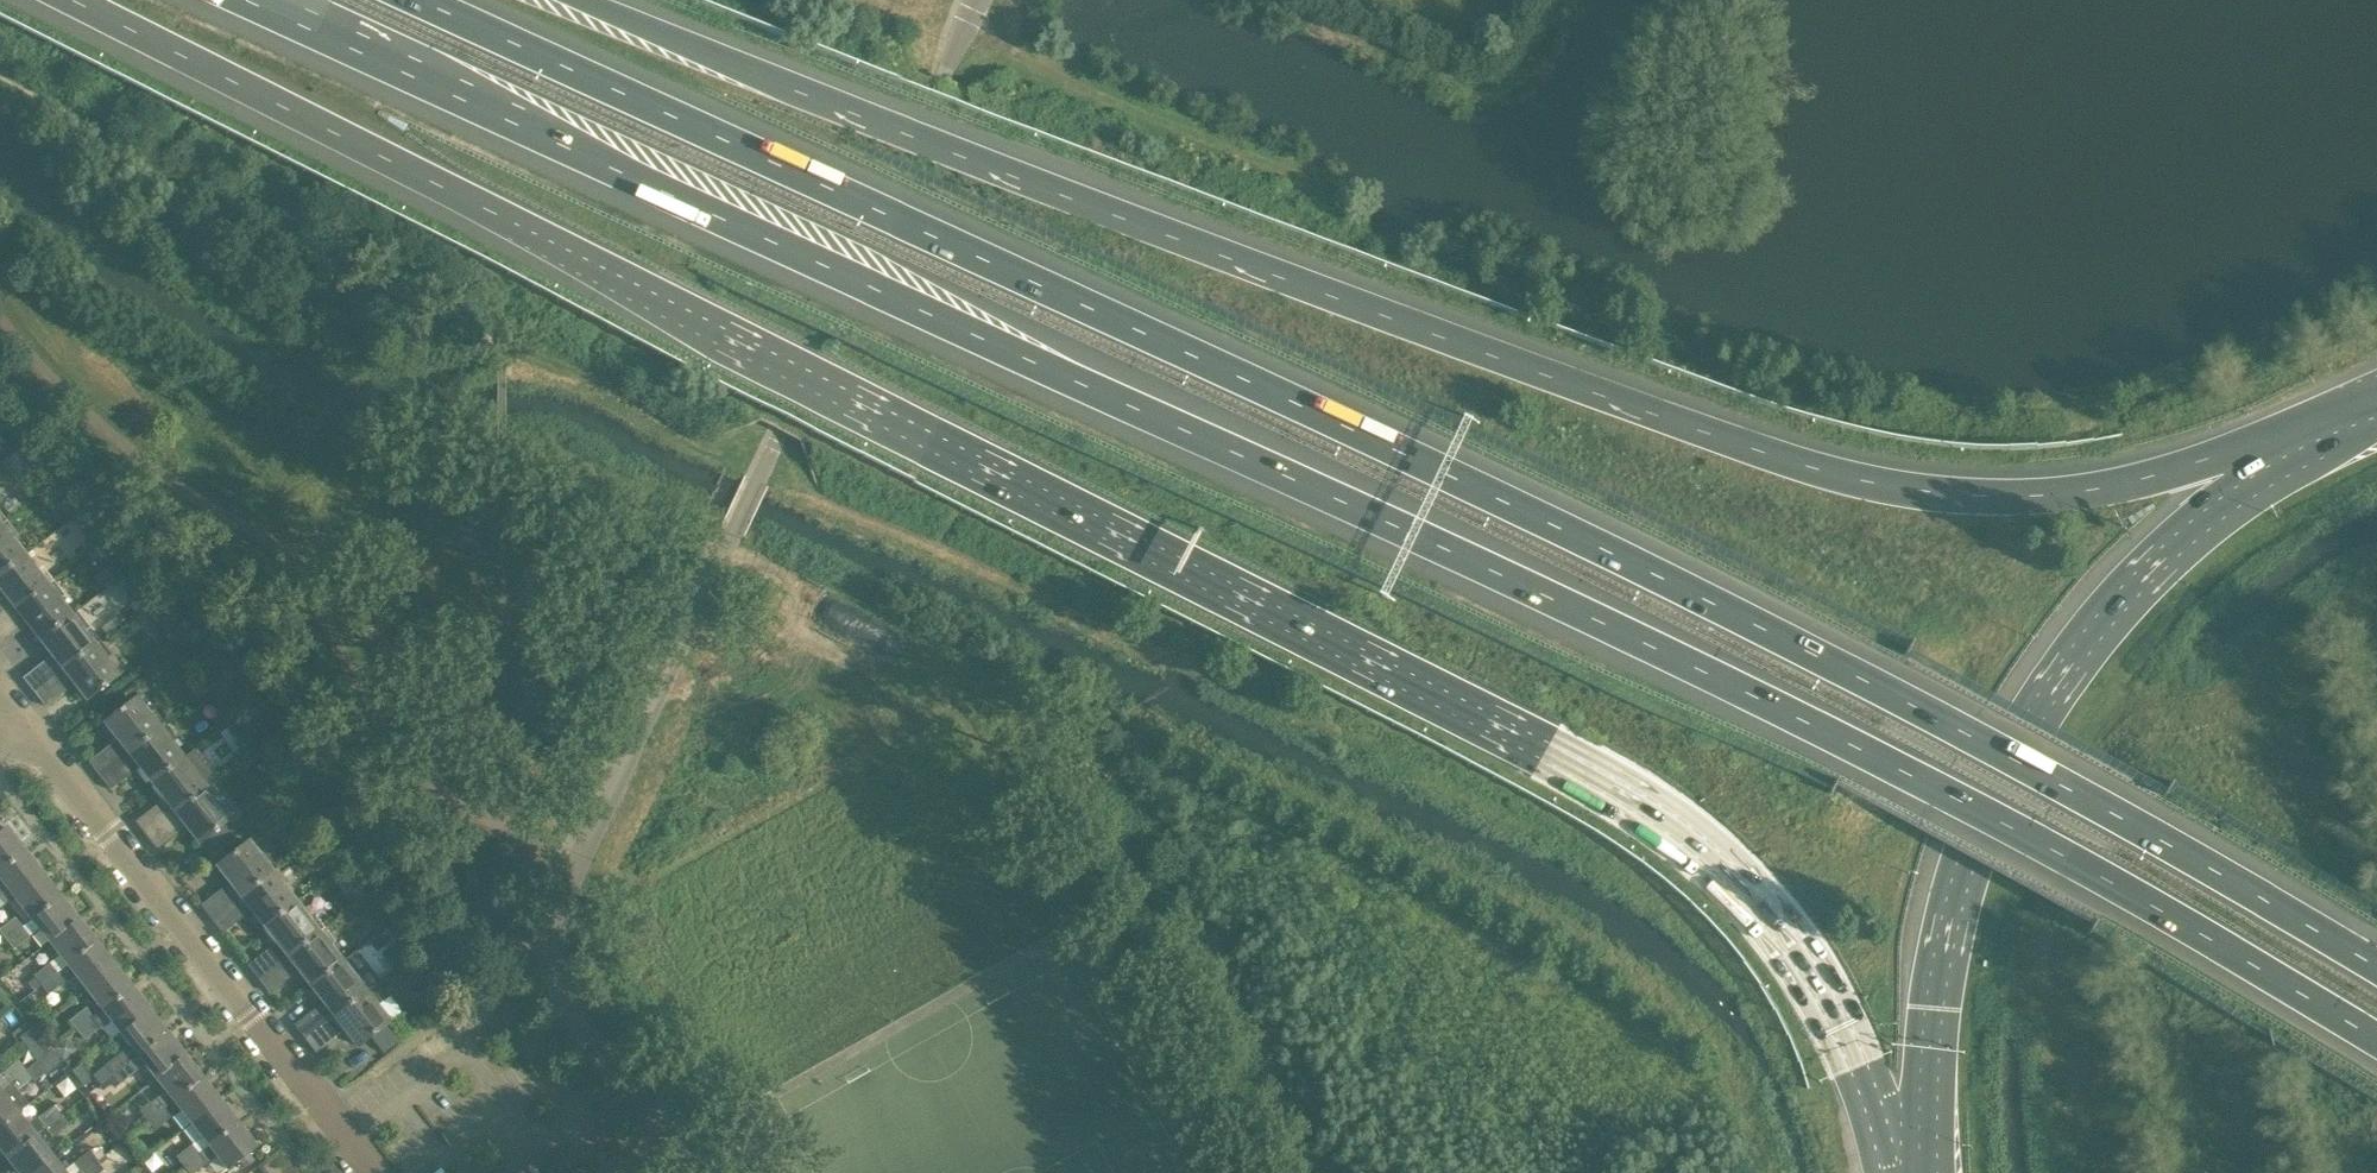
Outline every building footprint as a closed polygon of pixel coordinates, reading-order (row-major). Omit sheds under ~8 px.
[(24,556),(0,526),(0,574),(24,556)] [(24,556),(0,574),(0,588),(7,596),(0,601),(0,622),(47,586),(24,556)] [(116,559),(107,567),(93,577),(103,590),(126,571),(116,559)] [(47,586),(0,622),(0,644),(27,622),(40,639),(70,615),(47,586)] [(70,615),(40,639),(53,656),(23,679),(34,692),(94,645),(70,615)] [(118,676),(94,645),(34,692),(43,705),(74,681),(88,700),(118,676)] [(189,689),(197,701),(208,692),(200,681),(189,689)] [(119,740),(89,763),(99,775),(159,729),(135,698),(105,722),(119,740)] [(238,715),(234,718),(228,723),(252,752),(264,742),(241,712),(238,715)] [(159,729),(99,775),(109,788),(139,765),(152,782),(182,759),(159,729)] [(182,759),(152,782),(166,800),(136,823),(146,835),(206,789),(182,759)] [(206,789),(146,835),(156,848),(186,825),(199,843),(230,819),(206,789)] [(26,851),(7,828),(0,833),(0,871),(26,851)] [(232,883),(202,906),(211,919),(271,873),(247,842),(218,865),(232,883)] [(0,871),(0,880),(13,897),(43,874),(26,851),(0,871)] [(271,873),(211,919),(221,932),(252,908),(265,925),(294,903),(271,873)] [(43,874),(13,897),(31,920),(61,896),(43,874)] [(49,942),(79,919),(61,896),(31,920),(49,942)] [(294,903),(265,925),(279,943),(248,966),(258,979),(318,933),(294,903)] [(6,939),(21,927),(14,917),(0,929),(0,932),(6,939)] [(66,965),(96,942),(79,919),(49,942),(59,956),(50,963),(34,975),(35,977),(41,985),(57,972),(58,973),(67,966),(66,965)] [(21,927),(6,939),(14,949),(28,937),(21,927)] [(318,933),(258,979),(268,992),(298,968),(312,986),(341,963),(318,933)] [(84,988),(114,964),(96,942),(66,965),(67,966),(84,988)] [(404,943),(394,952),(400,960),(411,951),(404,943)] [(357,950),(341,963),(312,986),(325,1003),(295,1026),(305,1039),(364,993),(365,994),(381,981),(357,950)] [(114,964),(84,988),(102,1010),(132,987),(114,964)] [(64,981),(58,973),(57,972),(41,985),(49,994),(64,981)] [(41,985),(35,977),(28,982),(34,990),(41,985)] [(119,1033),(150,1009),(132,987),(102,1010),(93,1017),(77,1030),(84,1040),(100,1027),(102,1029),(111,1022),(119,1033)] [(305,1039),(315,1052),(345,1028),(359,1046),(388,1023),(365,994),(364,993),(305,1039)] [(69,1021),(77,1030),(93,1017),(85,1008),(69,1021)] [(104,1066),(112,1075),(128,1063),(137,1056),(138,1055),(167,1032),(150,1009),(119,1033),(130,1046),(104,1066)] [(11,1033),(15,1038),(29,1027),(25,1021),(11,1033)] [(155,1078),(185,1055),(167,1032),(138,1055),(137,1056),(128,1063),(112,1075),(120,1085),(135,1072),(145,1065),(155,1078)] [(393,1034),(378,1046),(384,1053),(399,1042),(393,1034)] [(173,1101),(203,1078),(185,1055),(155,1078),(165,1091),(140,1111),(148,1121),(164,1108),(173,1101)] [(10,1082),(26,1070),(18,1060),(0,1074),(0,1089),(10,1082)] [(33,1079),(26,1070),(10,1082),(17,1092),(33,1079)] [(203,1078),(173,1101),(190,1124),(221,1100),(203,1078)] [(0,1090),(0,1126),(18,1112),(0,1090)] [(208,1146),(238,1123),(221,1100),(190,1124),(201,1137),(176,1157),(183,1166),(208,1146)] [(45,1128),(61,1115),(54,1105),(37,1118),(36,1117),(27,1124),(18,1112),(0,1126),(0,1152),(5,1158),(35,1135),(45,1128)] [(171,1117),(164,1108),(148,1121),(155,1130),(171,1117)] [(69,1125),(61,1115),(45,1128),(52,1137),(69,1125)] [(208,1146),(183,1166),(189,1172),(194,1172),(216,1156),(226,1170),(256,1146),(238,1123),(208,1146)] [(35,1135),(5,1158),(17,1172),(33,1172),(53,1158),(35,1135)] [(263,1172),(273,1172),(290,1159),(281,1148),(258,1167),(263,1172)] [(97,1160),(89,1150),(72,1163),(80,1172),(97,1160)] [(63,1170),(53,1158),(33,1172),(65,1172),(63,1170)] [(273,1172),(296,1172),(299,1170),(290,1159),(273,1172)] [(97,1160),(80,1172),(99,1172),(104,1169),(97,1160)]
